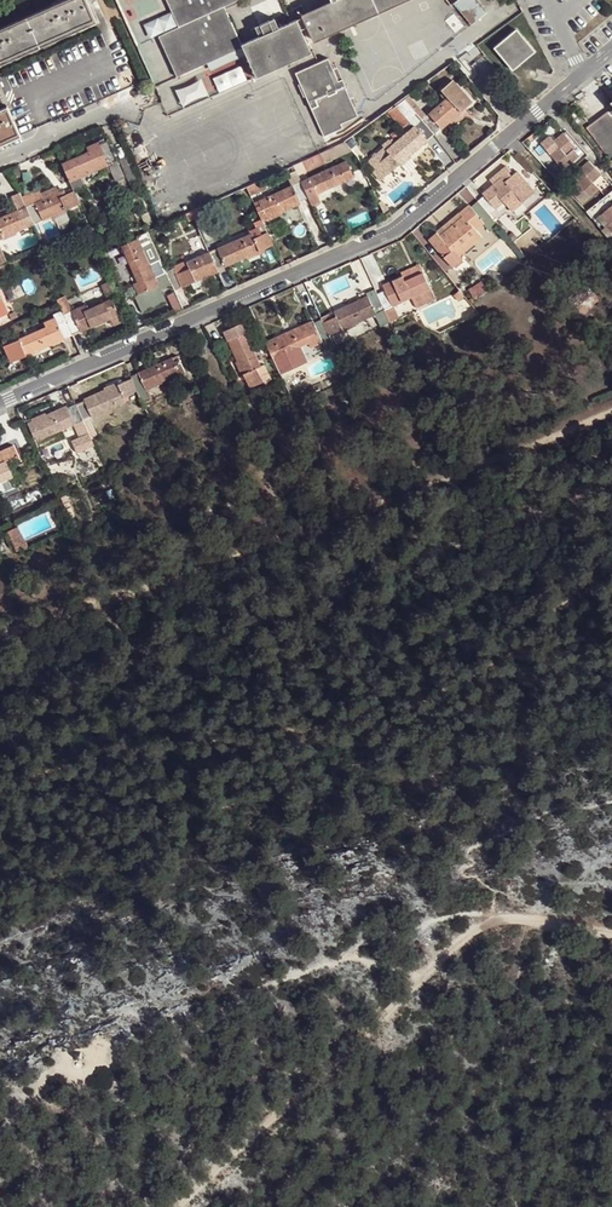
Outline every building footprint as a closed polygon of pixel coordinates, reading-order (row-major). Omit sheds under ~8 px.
[(96,22),(86,0),(63,0),(0,28),(0,64),(96,22)] [(220,54),(242,44),(223,3),(230,0),(169,0),(178,22),(158,31),(177,73),(206,60),(220,54)] [(303,8),(304,11),(308,20),(315,34),(390,0),(320,0),(303,8)] [(454,1),(472,22),(488,9),(480,0),(456,0),(454,1)] [(259,29),(242,36),(257,69),(313,43),(303,22),(299,13),(298,12),(279,21),(275,11),(255,20),(259,29)] [(304,11),(299,13),(303,22),(308,20),(304,11)] [(517,28),(495,45),(514,68),(525,60),(536,51),(517,28)] [(328,56),(295,71),(324,135),(343,126),(341,122),(358,114),(345,85),(346,84),(342,75),(337,77),(328,56)] [(420,120),(432,135),(447,122),(449,124),(455,119),(460,114),(459,113),(471,103),(451,79),(440,89),(443,93),(447,98),(443,100),(420,120)] [(402,99),(394,105),(411,125),(412,127),(387,148),(383,143),(372,152),(371,150),(367,153),(369,156),(364,159),(373,170),(370,172),(378,180),(397,165),(397,166),(403,162),(409,157),(408,156),(432,135),(420,120),(402,99)] [(0,108),(0,146),(20,136),(6,105),(0,108)] [(394,105),(386,110),(403,130),(411,125),(394,105)] [(589,128),(611,155),(611,107),(589,128)] [(566,133),(556,141),(563,150),(554,158),(565,171),(582,157),(575,149),(577,147),(566,133)] [(89,155),(63,166),(70,181),(107,165),(113,179),(122,175),(107,142),(98,145),(97,144),(92,147),(87,149),(89,155)] [(337,186),(365,173),(358,157),(302,182),(310,198),(337,186)] [(589,163),(579,171),(586,179),(580,185),(592,197),(600,190),(592,182),(600,175),(589,163)] [(485,197),(479,201),(489,215),(504,203),(512,213),(535,194),(517,173),(512,177),(506,182),(504,179),(509,174),(511,173),(507,168),(499,175),(491,181),(495,186),(484,195),(485,197)] [(254,203),(263,222),(267,220),(268,221),(282,215),(281,213),(291,209),(302,204),(301,202),(310,198),(302,182),(300,177),(294,180),(296,184),(254,203)] [(262,179),(247,186),(249,192),(265,186),(262,179)] [(78,205),(72,191),(64,194),(62,191),(44,199),(26,207),(34,225),(52,217),(53,218),(65,212),(65,211),(78,205)] [(489,215),(479,201),(471,207),(469,206),(461,213),(453,219),(456,223),(446,231),(443,228),(429,239),(452,269),(481,246),(476,239),(487,230),(489,233),(499,226),(489,215)] [(26,207),(0,219),(0,241),(2,240),(3,241),(16,235),(16,234),(34,225),(26,207)] [(453,219),(443,228),(446,231),(456,223),(453,219)] [(262,235),(268,233),(263,222),(257,224),(260,231),(262,235)] [(260,231),(252,234),(254,239),(262,235),(260,231)] [(259,250),(273,244),(268,233),(262,235),(254,239),(252,234),(210,252),(217,269),(231,263),(245,257),(246,258),(259,252),(259,250)] [(137,240),(122,247),(138,283),(133,285),(138,296),(143,295),(146,302),(154,299),(162,295),(137,240)] [(174,268),(165,272),(173,290),(183,286),(192,282),(194,287),(209,281),(207,276),(218,271),(217,269),(210,252),(186,262),(188,268),(177,273),(174,268)] [(378,295),(386,311),(432,290),(422,270),(417,272),(413,274),(411,269),(406,271),(402,273),(406,283),(397,286),(396,282),(385,286),(387,291),(378,295)] [(113,281),(103,286),(110,301),(112,300),(121,296),(113,281)] [(480,285),(467,294),(472,301),(485,293),(480,285)] [(324,322),(329,335),(343,329),(344,331),(357,325),(357,324),(386,311),(378,295),(376,291),(368,295),(369,298),(352,305),(335,313),(337,317),(324,322)] [(65,298),(56,301),(57,303),(65,321),(72,336),(90,328),(109,320),(111,324),(121,320),(118,315),(128,310),(121,296),(112,300),(110,301),(84,312),(81,308),(71,312),(65,298)] [(72,336),(65,321),(58,324),(55,319),(44,325),(46,329),(4,348),(11,363),(72,336)] [(324,322),(323,320),(315,323),(314,322),(290,332),(267,343),(274,359),(280,373),(308,361),(302,347),(310,343),(312,347),(322,342),(327,351),(335,348),(329,335),(324,322)] [(235,329),(226,333),(238,361),(237,361),(244,376),(246,375),(251,389),(264,382),(258,369),(263,367),(244,325),(235,329)] [(152,369),(131,378),(131,380),(137,394),(142,406),(151,402),(147,393),(167,384),(168,385),(181,379),(181,376),(186,374),(179,361),(175,363),(173,360),(152,369)] [(137,394),(131,380),(118,386),(117,384),(110,387),(104,390),(104,392),(74,404),(82,422),(91,418),(92,420),(126,405),(124,400),(137,394)] [(82,422),(74,404),(66,408),(65,407),(44,416),(43,414),(30,420),(30,422),(26,424),(33,439),(34,439),(36,443),(82,422)] [(20,465),(12,448),(0,453),(0,474),(20,465)] [(18,551),(27,546),(17,527),(8,532),(18,551)]
